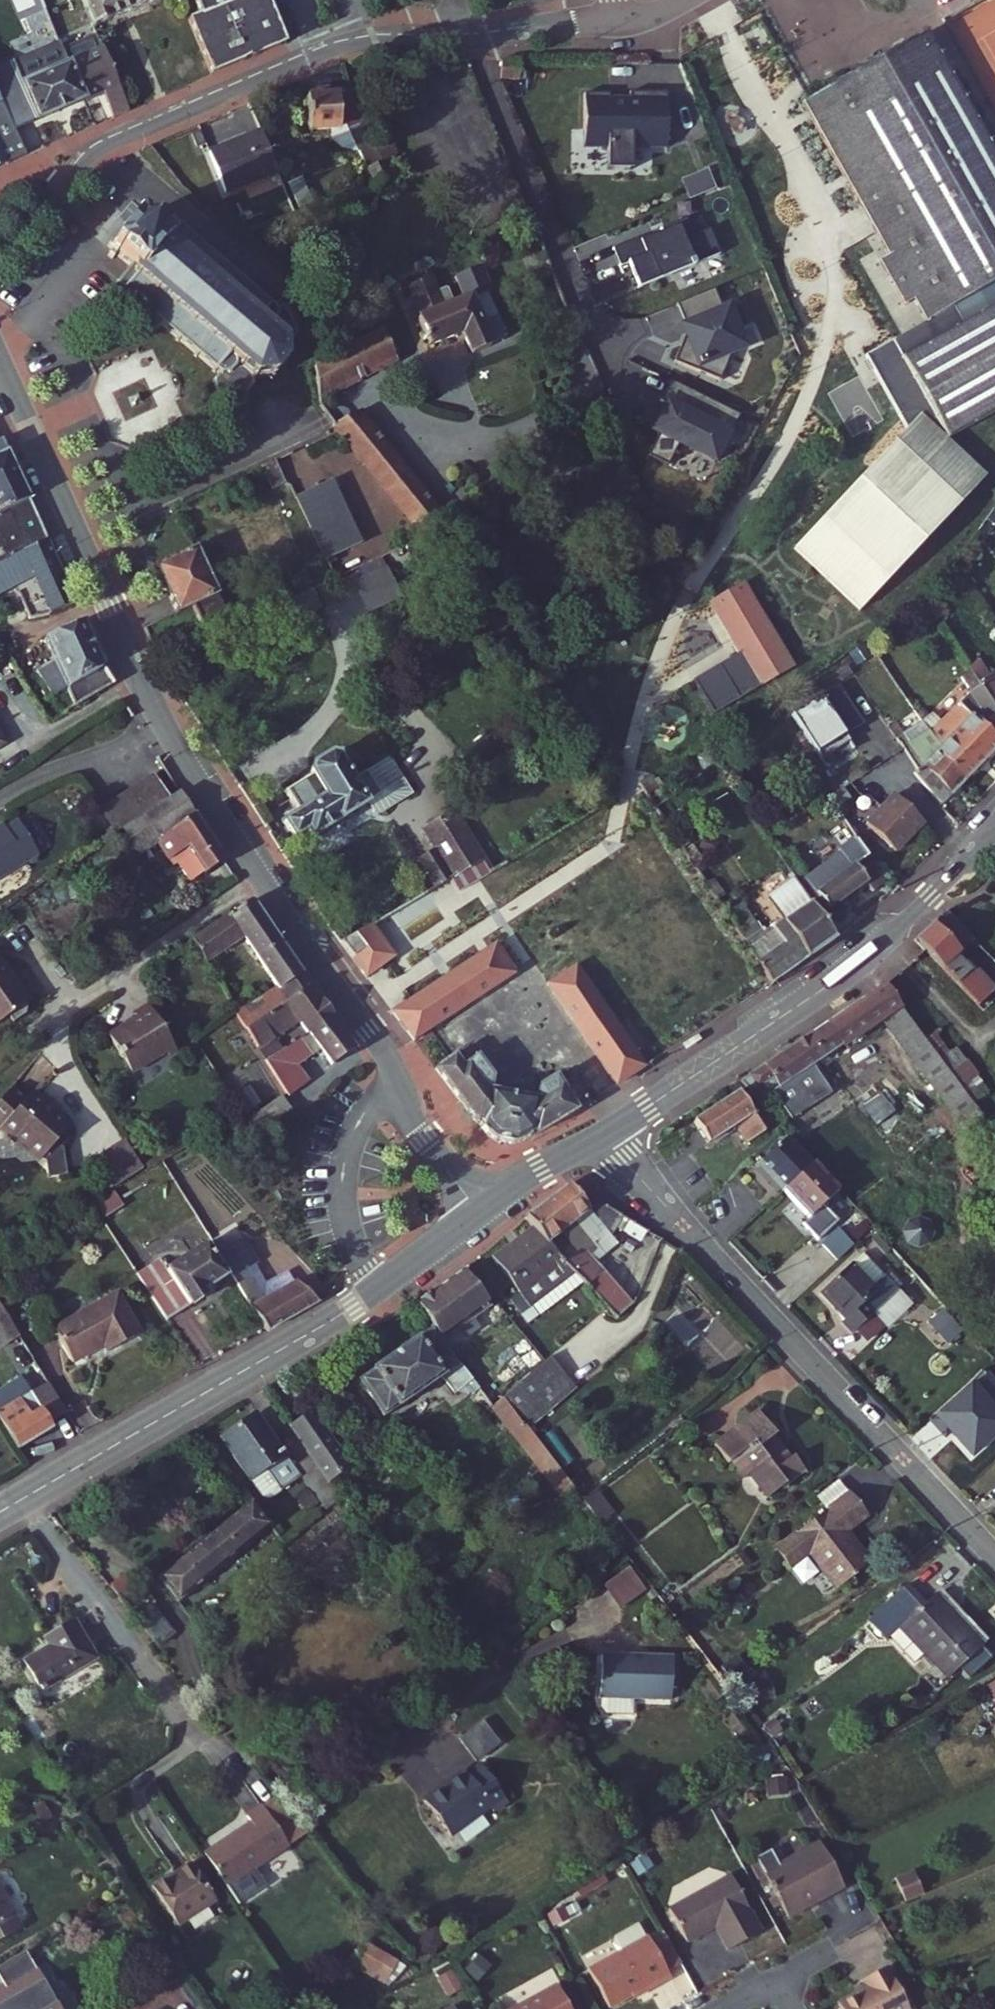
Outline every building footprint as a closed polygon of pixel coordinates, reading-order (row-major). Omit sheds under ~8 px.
[(155,0),(64,0),(77,32),(155,0)] [(185,21),(172,25),(196,83),(270,52),(248,0),(237,0),(235,1),(235,0),(176,0),(185,21)] [(135,114),(102,34),(71,47),(77,62),(73,64),(87,102),(106,93),(118,121),(135,114)] [(803,102),(839,165),(856,198),(851,227),(873,233),(887,257),(879,260),(905,307),(913,302),(924,321),(952,306),(994,282),(994,159),(924,35),(890,54),(813,96),(803,102)] [(87,102),(73,64),(27,83),(17,60),(0,67),(0,90),(19,130),(87,102)] [(664,87),(583,85),(583,148),(607,149),(607,171),(631,171),(630,149),(665,149),(664,87)] [(0,90),(0,170),(32,157),(19,130),(0,90)] [(380,202),(342,113),(333,117),(306,118),(308,154),(335,152),(360,211),(380,202)] [(263,185),(248,144),(198,167),(215,205),(232,198),(260,186),(263,185)] [(650,173),(649,149),(632,150),(633,174),(650,173)] [(689,200),(715,190),(707,170),(681,180),(689,200)] [(239,215),(267,203),(260,186),(232,198),(239,215)] [(695,236),(690,220),(612,250),(631,298),(722,262),(712,231),(695,236)] [(284,395),(288,376),(299,372),(300,369),(299,358),(295,345),(284,350),(282,345),(285,342),(281,340),(276,341),(266,333),(268,328),(265,325),(259,327),(245,315),(248,311),(243,307),(240,310),(226,299),(229,295),(225,292),(222,295),(208,284),(211,280),(205,276),(203,279),(189,266),(192,264),(187,260),(185,264),(181,260),(184,257),(179,254),(176,256),(172,253),(169,256),(171,261),(163,270),(159,266),(155,270),(141,257),(146,251),(139,245),(133,251),(130,247),(106,273),(110,277),(105,283),(111,289),(117,284),(130,297),(127,300),(131,304),(119,317),(115,314),(110,319),(122,329),(119,332),(124,336),(127,334),(141,347),(139,349),(144,353),(146,350),(159,362),(157,364),(162,369),(164,367),(179,380),(177,382),(181,387),(184,384),(197,396),(195,398),(200,403),(202,400),(214,410),(211,413),(216,417),(218,415),(224,419),(221,422),(215,422),(214,426),(219,426),(220,434),(216,436),(218,440),(223,439),(226,442),(226,447),(231,448),(232,442),(238,440),(240,444),(244,443),(240,433),(256,419),(257,412),(267,412),(269,416),(273,414),(271,409),(281,401),(283,403),(287,399),(284,395)] [(952,306),(964,325),(905,357),(949,441),(994,415),(994,282),(952,306)] [(683,325),(684,337),(673,363),(743,389),(753,353),(766,346),(756,322),(740,328),(730,305),(722,307),(714,289),(676,305),(683,325)] [(507,367),(498,345),(482,352),(469,323),(417,345),(430,375),(464,361),(473,384),(491,377),(489,374),(507,367)] [(549,370),(578,358),(574,348),(545,360),(549,370)] [(319,432),(397,389),(383,360),(314,395),(319,432)] [(739,416),(671,381),(646,438),(713,474),(739,416)] [(987,476),(921,416),(794,553),(859,613),(987,476)] [(22,478),(4,440),(0,442),(0,516),(32,501),(22,478)] [(442,552),(361,444),(337,457),(418,569),(442,552)] [(290,513),(280,486),(265,492),(276,518),(290,513)] [(32,501),(0,516),(0,532),(14,559),(49,541),(32,501)] [(358,580),(334,517),(297,532),(320,594),(358,580)] [(36,579),(52,615),(76,604),(49,541),(14,559),(0,566),(0,597),(36,579)] [(237,638),(200,559),(157,578),(176,622),(194,613),(201,629),(148,653),(158,674),(237,638)] [(791,666),(741,583),(710,603),(740,654),(694,678),(714,714),(758,685),(791,666)] [(117,692),(107,678),(85,625),(47,642),(58,668),(42,676),(49,693),(43,696),(51,708),(66,699),(77,716),(117,692)] [(975,687),(989,708),(994,704),(994,679),(992,675),(975,687)] [(787,742),(816,787),(844,769),(840,762),(844,760),(846,763),(861,754),(835,712),(787,742)] [(0,737),(0,756),(8,751),(0,737)] [(994,772),(994,739),(994,737),(978,753),(967,742),(960,747),(936,770),(929,776),(959,808),(994,772)] [(391,821),(367,782),(354,790),(339,764),(333,763),(309,777),(313,787),(290,799),(301,819),(284,830),(294,847),(307,841),(311,847),(367,814),(372,825),(379,829),(391,821)] [(414,806),(392,767),(367,782),(391,821),(414,806)] [(172,804),(159,781),(147,787),(160,811),(172,804)] [(160,811),(147,787),(132,795),(147,819),(160,811)] [(147,819),(132,795),(119,803),(133,827),(147,819)] [(231,868),(202,822),(185,796),(172,804),(160,811),(147,819),(133,827),(127,831),(148,865),(156,861),(152,855),(163,848),(173,865),(179,862),(193,886),(208,877),(211,881),(231,868)] [(891,855),(921,827),(893,797),(864,825),(891,855)] [(133,827),(119,803),(105,810),(119,836),(127,831),(133,827)] [(509,866),(472,808),(429,833),(456,877),(465,893),(509,866)] [(822,919),(866,884),(874,893),(886,883),(869,856),(870,855),(844,814),(833,821),(840,836),(837,838),(853,865),(818,891),(801,866),(798,867),(789,853),(783,856),(812,904),(822,919)] [(20,880),(22,883),(38,873),(17,840),(7,846),(4,842),(0,844),(0,892),(20,880)] [(796,880),(767,894),(779,920),(808,906),(796,880)] [(280,946),(253,903),(193,940),(205,962),(243,941),(255,961),(280,946)] [(771,987),(834,938),(822,919),(812,904),(745,947),(771,987)] [(394,958),(380,937),(371,922),(352,932),(361,946),(349,952),(365,976),(390,960),(394,958)] [(748,938),(743,931),(737,935),(742,942),(748,938)] [(947,986),(967,964),(941,931),(908,966),(975,1032),(987,1020),(966,1000),(963,1003),(947,986)] [(361,946),(352,932),(339,939),(349,952),(361,946)] [(549,976),(522,935),(490,955),(510,989),(549,976)] [(310,990),(280,946),(255,961),(271,988),(243,1005),(237,997),(229,1002),(237,1015),(244,1027),(310,990)] [(417,1046),(510,989),(490,955),(418,1000),(393,1015),(417,1046)] [(14,985),(4,983),(9,970),(0,956),(0,1012),(2,1011),(6,1016),(20,1008),(22,998),(14,985)] [(617,1027),(603,1007),(580,972),(552,990),(617,1088),(646,1070),(617,1027)] [(885,986),(870,996),(885,1018),(899,1008),(885,986)] [(300,1033),(328,1018),(310,990),(244,1027),(257,1047),(296,1026),(300,1033)] [(812,1068),(867,1030),(882,1020),(885,1018),(870,996),(753,1077),(760,1091),(775,1081),(780,1089),(772,1094),(790,1120),(829,1093),(812,1068)] [(177,1045),(149,1001),(134,1011),(138,1016),(129,1021),(127,1019),(109,1031),(133,1068),(166,1047),(169,1051),(177,1045)] [(899,1008),(885,1018),(882,1020),(911,1057),(928,1043),(899,1008)] [(353,1057),(328,1018),(300,1033),(305,1040),(306,1043),(296,1049),(308,1068),(318,1062),(325,1072),(353,1057)] [(928,1043),(911,1057),(941,1095),(959,1081),(928,1043)] [(264,1058),(267,1063),(274,1059),(271,1053),(264,1058)] [(493,1091),(467,1053),(437,1073),(463,1108),(477,1099),(490,1102),(493,1091)] [(299,1090),(278,1056),(274,1059),(267,1063),(288,1097),(299,1090)] [(9,1080),(0,1090),(0,1125),(9,1133),(17,1132),(32,1145),(38,1149),(38,1159),(39,1162),(58,1160),(57,1141),(67,1130),(66,1119),(53,1108),(57,1105),(47,1095),(43,1099),(28,1086),(23,1092),(9,1080)] [(588,1106),(577,1088),(565,1093),(560,1084),(539,1096),(534,1113),(544,1115),(553,1129),(588,1106)] [(260,1127),(289,1110),(281,1097),(244,1119),(251,1132),(260,1127)] [(761,1132),(740,1097),(695,1123),(707,1144),(736,1127),(745,1142),(761,1132)] [(530,1143),(553,1129),(544,1115),(534,1113),(490,1102),(477,1099),(463,1108),(472,1121),(475,1119),(479,1125),(485,1132),(489,1138),(494,1141),(499,1145),(505,1146),(511,1147),(517,1145),(528,1140),(530,1143)] [(142,1167),(122,1135),(96,1150),(112,1182),(118,1179),(142,1167)] [(810,1166),(787,1142),(759,1168),(783,1193),(810,1166)] [(822,1205),(836,1192),(810,1166),(783,1193),(809,1219),(803,1225),(818,1241),(838,1222),(822,1205)] [(123,1188),(118,1179),(112,1182),(107,1184),(112,1194),(123,1188)] [(589,1256),(595,1251),(577,1234),(591,1215),(570,1193),(551,1206),(526,1225),(533,1233),(585,1286),(593,1292),(602,1283),(607,1277),(597,1265),(589,1256)] [(597,1265),(618,1247),(604,1229),(591,1215),(577,1234),(595,1251),(589,1256),(597,1265)] [(853,1245),(839,1231),(824,1245),(839,1262),(853,1245)] [(585,1286),(533,1233),(491,1260),(540,1319),(585,1286)] [(259,1339),(309,1312),(285,1289),(282,1290),(274,1277),(248,1289),(238,1270),(244,1267),(230,1239),(205,1252),(238,1317),(259,1339)] [(216,1284),(195,1245),(153,1268),(147,1257),(123,1270),(153,1326),(198,1302),(195,1295),(216,1284)] [(443,1341),(488,1314),(492,1319),(501,1314),(496,1309),(470,1270),(419,1303),(437,1331),(443,1341)] [(602,1283),(593,1292),(619,1321),(634,1307),(607,1277),(602,1283)] [(899,1314),(865,1279),(827,1316),(850,1341),(847,1344),(857,1356),(878,1335),(899,1314)] [(137,1334),(116,1291),(47,1326),(65,1362),(99,1345),(103,1352),(137,1334)] [(927,1323),(946,1343),(960,1331),(942,1310),(927,1323)] [(8,1325),(0,1311),(0,1330),(8,1325)] [(899,1314),(878,1335),(891,1349),(913,1327),(899,1314)] [(478,1394),(443,1341),(437,1331),(357,1378),(381,1416),(416,1395),(439,1382),(450,1398),(462,1391),(467,1399),(478,1394)] [(526,1422),(575,1386),(553,1356),(552,1357),(502,1393),(526,1422)] [(9,1382),(0,1388),(0,1440),(2,1444),(35,1424),(9,1382)] [(576,1485),(526,1422),(502,1393),(485,1406),(558,1499),(576,1485)] [(320,1479),(296,1445),(288,1450),(258,1405),(222,1430),(258,1482),(263,1483),(282,1469),(294,1462),(315,1494),(325,1487),(320,1479)] [(349,1462),(316,1408),(291,1423),(303,1440),(326,1476),(349,1462)] [(781,1469),(765,1451),(769,1446),(750,1423),(706,1457),(722,1477),(725,1474),(738,1491),(743,1487),(761,1510),(797,1481),(786,1466),(781,1469)] [(326,1476),(303,1440),(296,1445),(320,1479),(326,1476)] [(815,1521),(837,1504),(827,1490),(805,1508),(815,1521)] [(175,1596),(269,1526),(248,1499),(197,1536),(155,1568),(175,1596)] [(862,1575),(833,1537),(853,1522),(839,1503),(837,1504),(815,1521),(765,1558),(780,1578),(801,1563),(829,1599),(862,1575)] [(170,1628),(143,1591),(136,1596),(130,1588),(132,1587),(117,1568),(107,1575),(154,1640),(170,1628)] [(603,1625),(629,1603),(611,1581),(584,1603),(603,1625)] [(946,1689),(980,1659),(932,1608),(920,1618),(906,1603),(872,1635),(886,1650),(898,1639),(946,1689)] [(19,1706),(74,1674),(53,1636),(24,1652),(28,1660),(2,1673),(19,1706)] [(656,1716),(654,1671),(583,1673),(584,1718),(585,1736),(619,1735),(619,1717),(656,1716)] [(981,1696),(994,1723),(994,1689),(981,1696)] [(472,1731),(448,1750),(467,1772),(490,1753),(472,1731)] [(442,1847),(480,1817),(484,1822),(498,1812),(469,1775),(457,1784),(454,1781),(438,1793),(442,1797),(418,1816),(442,1847)] [(260,1813),(244,1826),(270,1862),(288,1847),(260,1813)] [(241,1889),(273,1865),(270,1862),(244,1826),(230,1836),(234,1844),(193,1873),(225,1922),(251,1903),(241,1889)] [(830,1912),(807,1868),(748,1897),(772,1942),(791,1932),(790,1930),(804,1923),(805,1925),(830,1912)] [(204,1921),(179,1883),(139,1910),(166,1948),(204,1921)] [(744,1955),(715,1896),(690,1909),(725,1964),(744,1955)] [(725,1964),(690,1909),(653,1927),(671,1963),(698,1948),(710,1972),(725,1964)] [(390,1988),(403,1964),(362,1941),(349,1965),(390,1988)] [(625,1944),(592,1961),(600,1975),(576,1989),(588,2008),(636,2008),(638,2008),(639,2008),(645,2008),(657,2002),(654,1996),(667,1988),(652,1961),(639,1969),(625,1944)] [(16,1963),(0,1973),(0,2008),(40,2008),(16,1963)] [(871,1991),(849,2003),(846,2006),(848,2008),(880,2008),(871,1991)]
